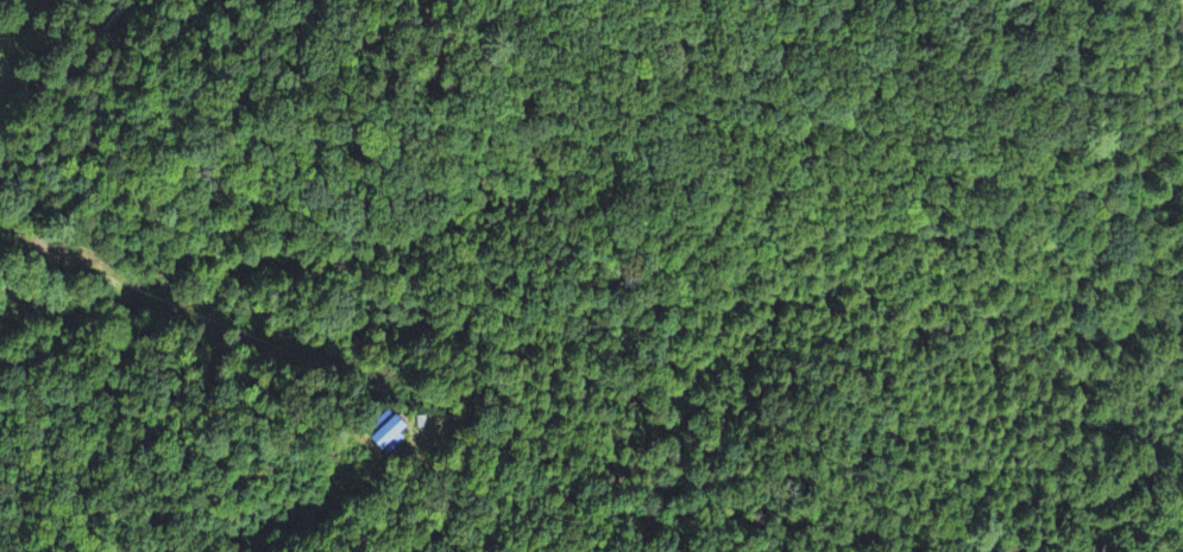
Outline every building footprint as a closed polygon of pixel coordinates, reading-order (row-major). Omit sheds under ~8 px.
[(386,457),(412,435),(399,419),(373,441),(386,457)]
